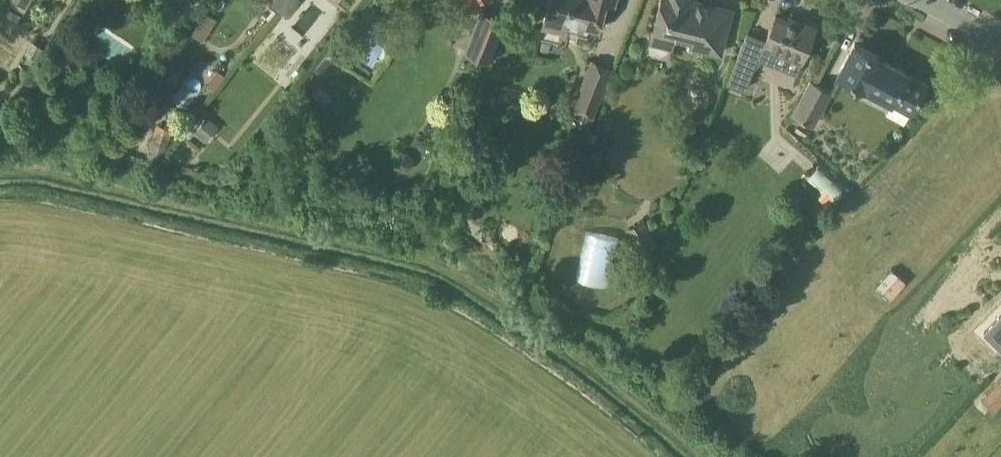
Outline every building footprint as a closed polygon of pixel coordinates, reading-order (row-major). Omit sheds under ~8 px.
[(8,2),(25,11),(27,7),(18,2),(19,0),(9,0),(8,2)] [(175,15),(205,0),(168,0),(175,15)] [(269,1),(281,11),(290,0),(270,0),(269,1)] [(545,16),(567,21),(598,29),(602,13),(586,8),(587,0),(549,0),(545,16)] [(614,4),(615,0),(587,0),(586,8),(602,13),(604,1),(614,4)] [(684,1),(685,0),(660,0),(653,30),(676,36),(700,42),(698,48),(720,53),(727,26),(707,21),(710,8),(684,1)] [(381,15),(367,7),(359,20),(374,28),(381,15)] [(7,15),(18,21),(21,15),(11,9),(7,15)] [(206,10),(192,32),(203,39),(217,18),(206,10)] [(504,20),(481,11),(464,51),(487,61),(504,20)] [(775,16),(765,40),(763,46),(801,61),(815,28),(795,20),(794,23),(775,16)] [(880,59),(880,58),(854,44),(838,74),(864,88),(865,86),(876,92),(874,97),(889,105),(891,101),(911,112),(926,84),(880,59)] [(740,48),(739,52),(727,81),(727,82),(744,89),(757,60),(758,56),(740,48)] [(325,80),(339,67),(328,56),(314,69),(325,80)] [(96,61),(85,68),(84,80),(94,87),(105,81),(107,68),(96,61)] [(613,69),(594,61),(575,107),(593,115),(613,69)] [(830,91),(812,81),(793,115),(812,125),(830,91)] [(207,115),(194,131),(206,141),(219,125),(207,115)] [(157,124),(150,149),(165,154),(173,128),(157,124)] [(413,157),(406,151),(400,152),(394,158),(394,165),(400,171),(407,171),(413,165),(413,157)] [(820,166),(808,176),(825,197),(837,187),(820,166)] [(642,218),(625,228),(642,255),(658,244),(642,218)] [(587,229),(574,276),(606,284),(618,237),(587,229)] [(983,402),(994,412),(1000,405),(1000,382),(983,402)]
